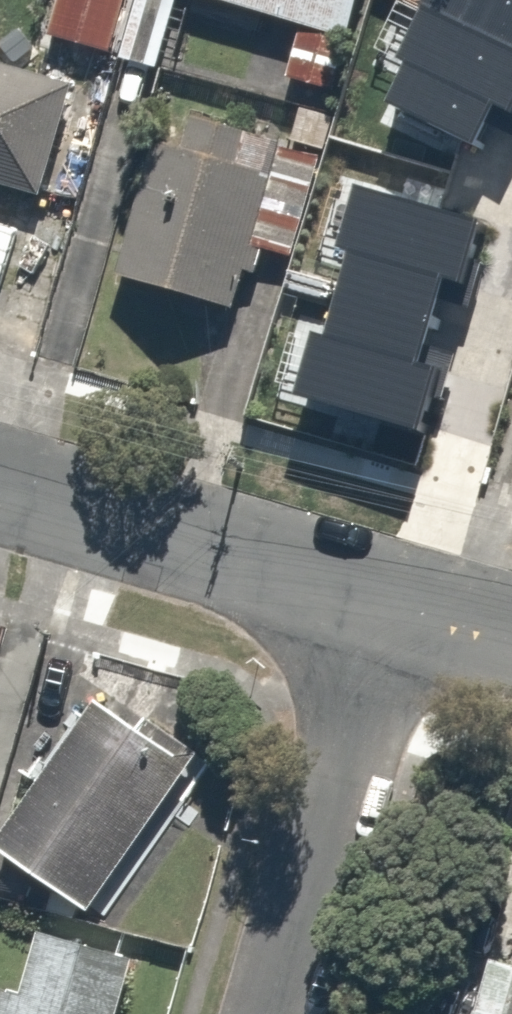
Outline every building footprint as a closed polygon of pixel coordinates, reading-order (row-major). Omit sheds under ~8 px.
[(52,37),(122,52),(133,0),(60,0),(52,37)] [(363,36),(371,0),(205,0),(307,23),(293,86),(333,96),(348,32),(363,36)] [(483,47),(511,53),(500,106),(511,108),(511,0),(492,0),(483,47)] [(76,84),(0,66),(0,187),(48,199),(76,84)] [(285,151),(195,130),(186,128),(177,167),(157,163),(128,287),(247,315),(285,151)] [(387,189),(383,209),(336,200),(325,253),(358,260),(347,313),(465,337),(468,319),(505,327),(511,292),(511,215),(387,189)] [(76,689),(0,811),(0,849),(76,897),(170,748),(76,689)] [(113,938),(0,913),(0,1013),(96,1013),(113,938)] [(472,951),(459,1013),(511,1013),(511,959),(472,951)]
